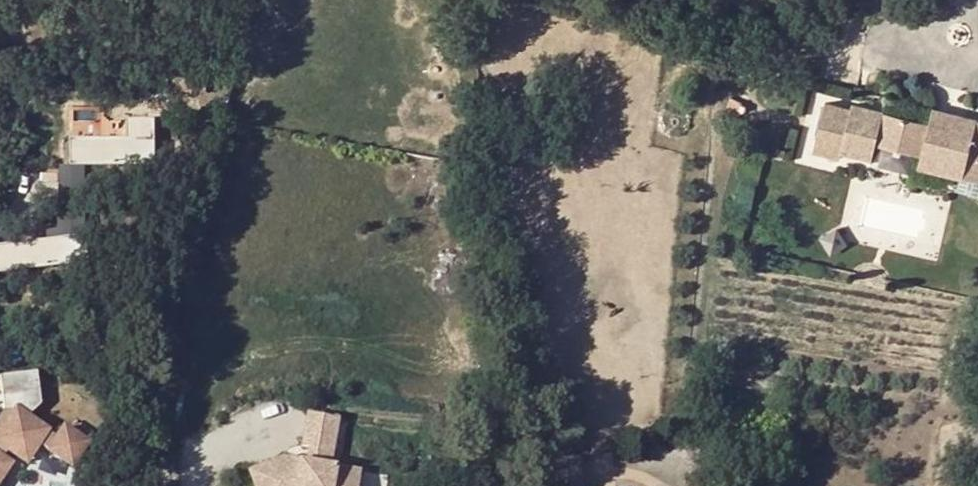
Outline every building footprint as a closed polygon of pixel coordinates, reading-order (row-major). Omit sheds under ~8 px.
[(977,157),(977,118),(953,112),(950,126),(927,120),(850,103),(849,107),(824,100),(812,152),(837,158),(838,152),(871,159),(875,143),(919,154),(916,165),(963,176),(967,155),(977,157)] [(950,126),(953,112),(930,106),(927,120),(950,126)] [(125,139),(68,140),(68,160),(91,159),(92,167),(153,166),(152,120),(125,120),(125,139)] [(963,176),(977,180),(977,157),(967,155),(963,176)] [(91,159),(68,160),(68,167),(83,167),(92,167),(91,159)] [(88,263),(84,236),(0,246),(0,274),(88,263)] [(8,472),(0,465),(7,457),(24,471),(38,454),(47,462),(69,480),(87,458),(65,440),(57,450),(48,442),(27,422),(35,414),(45,413),(43,378),(5,381),(7,416),(0,424),(0,481),(8,472)] [(311,449),(333,452),(338,419),(308,415),(303,448),(311,449)] [(308,464),(331,467),(333,452),(311,449),(308,464)] [(362,471),(331,467),(308,464),(284,460),(250,474),(255,485),(360,485),(362,471)]
